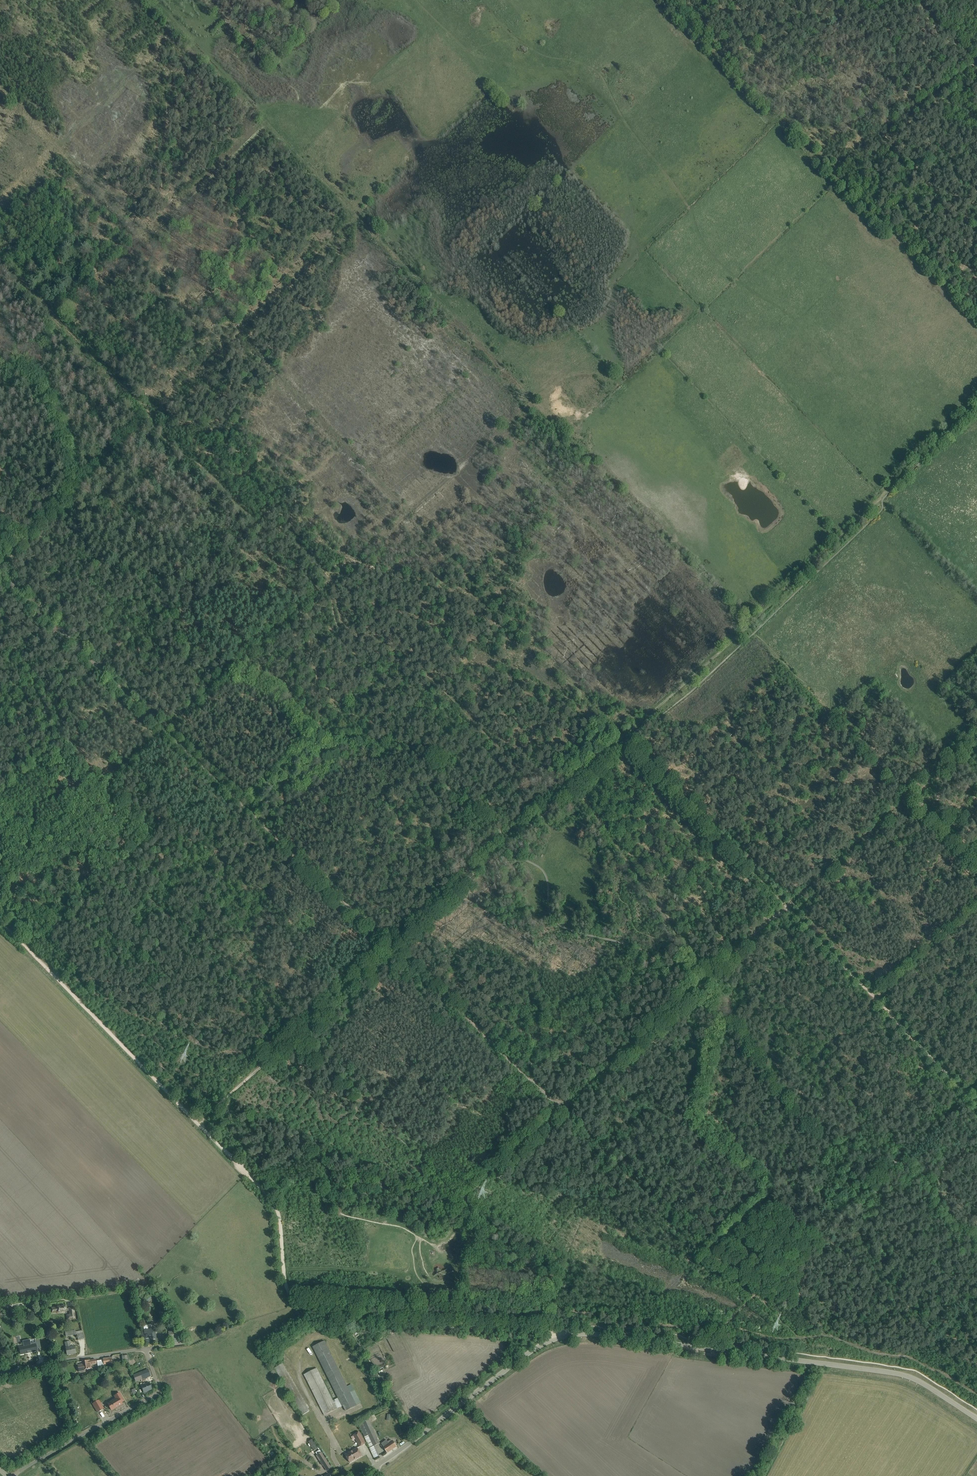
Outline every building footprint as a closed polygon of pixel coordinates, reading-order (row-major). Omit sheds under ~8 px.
[(151,1293),(149,1295),(148,1294),(142,1300),(147,1304),(153,1298),(152,1297),(154,1296),(151,1293)] [(69,1312),(69,1314),(66,1315),(67,1321),(76,1319),(75,1307),(68,1307),(66,1308),(66,1305),(57,1306),(57,1307),(51,1307),(51,1313),(57,1313),(58,1313),(67,1312),(69,1312)] [(144,1335),(142,1336),(142,1338),(143,1343),(147,1342),(147,1341),(148,1341),(148,1342),(153,1341),(152,1339),(156,1338),(156,1337),(156,1334),(155,1327),(148,1328),(147,1325),(143,1325),(144,1329),(143,1329),(144,1335)] [(77,1334),(78,1340),(84,1339),(83,1334),(82,1330),(75,1332),(75,1330),(65,1332),(66,1337),(77,1334)] [(168,1331),(169,1333),(170,1343),(176,1342),(176,1341),(182,1340),(182,1335),(179,1335),(179,1330),(168,1331)] [(24,1347),(19,1348),(21,1354),(37,1351),(37,1349),(36,1344),(40,1343),(39,1338),(30,1340),(23,1341),(24,1347)] [(357,1406),(325,1341),(313,1347),(338,1399),(333,1401),(317,1369),(303,1375),(323,1416),(337,1410),(342,1407),(345,1412),(357,1406)] [(67,1355),(75,1353),(74,1348),(74,1346),(70,1347),(69,1342),(65,1342),(67,1348),(66,1348),(66,1350),(67,1355)] [(83,1361),(83,1364),(78,1365),(79,1372),(92,1370),(91,1366),(97,1365),(96,1360),(83,1361)] [(275,1368),(279,1376),(286,1389),(302,1416),(310,1411),(301,1396),(292,1379),(282,1363),(275,1368)] [(147,1368),(139,1370),(141,1376),(149,1374),(147,1368)] [(149,1383),(141,1386),(144,1392),(152,1389),(149,1383)] [(121,1396),(119,1393),(114,1396),(116,1398),(107,1403),(111,1410),(122,1404),(121,1402),(124,1401),(121,1396)] [(99,1400),(92,1404),(97,1412),(104,1409),(99,1400)] [(367,1419),(359,1423),(360,1424),(359,1425),(361,1429),(364,1437),(370,1448),(374,1446),(380,1443),(377,1439),(374,1432),(370,1423),(368,1418),(367,1419)] [(354,1435),(355,1437),(360,1447),(366,1443),(359,1432),(354,1435)] [(314,1451),(319,1448),(314,1439),(309,1442),(314,1451)] [(387,1440),(382,1443),(384,1447),(384,1448),(387,1452),(397,1446),(395,1444),(394,1442),(393,1441),(392,1441),(390,1443),(389,1443),(388,1442),(387,1440)] [(362,1456),(357,1448),(345,1455),(350,1463),(362,1456)] [(322,1452),(317,1455),(327,1471),(332,1468),(322,1452)]
